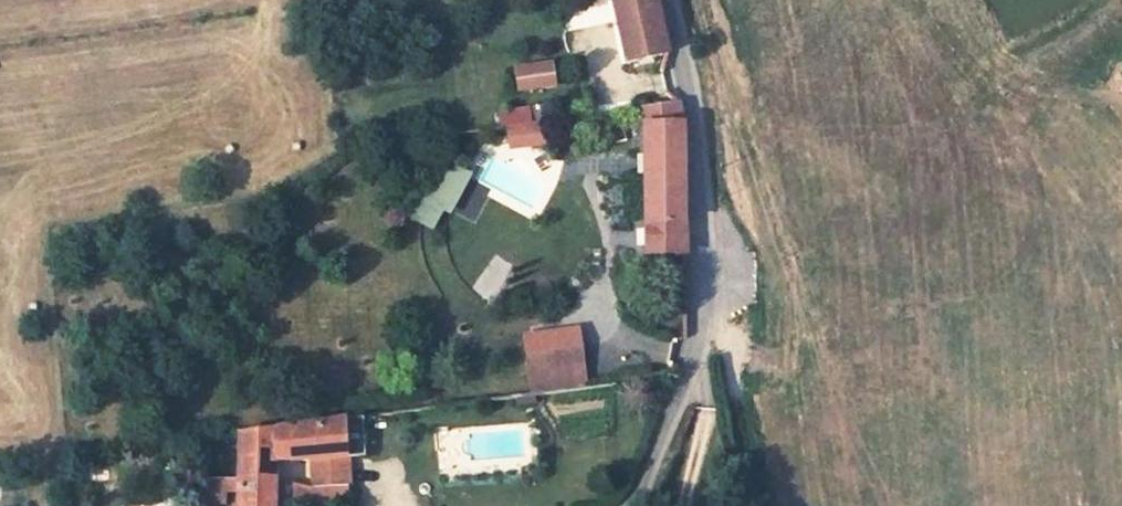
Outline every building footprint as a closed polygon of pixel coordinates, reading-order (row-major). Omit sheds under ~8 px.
[(667,57),(664,43),(653,0),(613,0),(627,64),(667,57)] [(555,62),(515,66),(518,93),(558,89),(555,62)] [(647,254),(686,254),(684,135),(678,104),(661,114),(661,129),(646,130),(647,254)] [(552,128),(508,133),(511,155),(555,150),(552,128)] [(585,332),(527,339),(534,393),(592,385),(585,332)] [(235,485),(272,485),(273,462),(310,459),(346,457),(346,450),(347,417),(233,432),(235,485)] [(346,486),(346,457),(310,459),(309,486),(346,486)] [(272,485),(235,485),(236,505),(273,505),(272,485)] [(309,486),(309,505),(346,505),(346,486),(309,486)]
